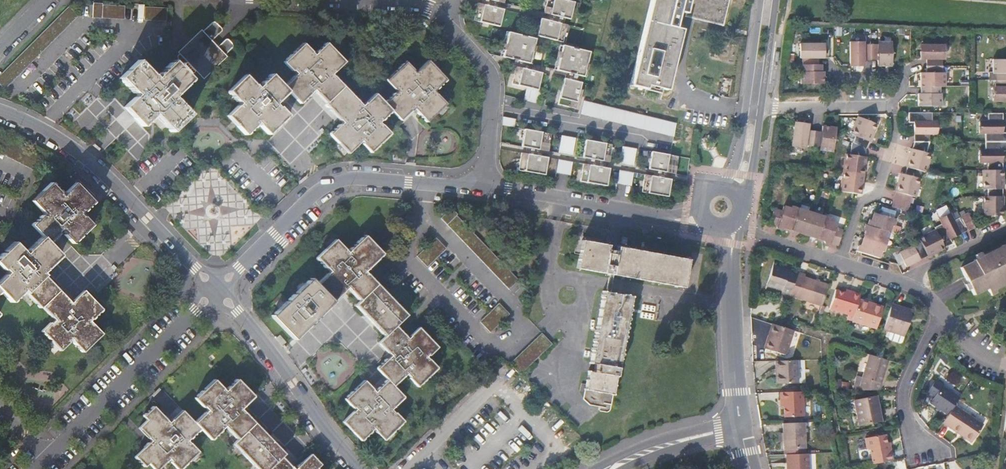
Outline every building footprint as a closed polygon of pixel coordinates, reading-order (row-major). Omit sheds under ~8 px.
[(574,2),(566,0),(547,0),(544,12),(570,19),(574,2)] [(630,85),(646,88),(647,85),(667,90),(681,29),(675,28),(679,11),(685,13),(684,16),(723,25),(729,0),(651,0),(630,85)] [(103,4),(94,3),(93,19),(125,20),(126,7),(103,6),(103,4)] [(503,9),(477,3),(473,20),(499,26),(503,9)] [(69,7),(0,74),(0,87),(3,90),(78,16),(69,7)] [(168,9),(146,8),(145,22),(168,23),(168,9)] [(567,25),(540,19),(537,36),(563,41),(567,25)] [(202,31),(177,56),(200,80),(233,47),(233,45),(229,41),(227,40),(226,40),(225,40),(217,48),(211,42),(221,32),(221,31),(221,29),(216,24),(214,23),(213,23),(212,23),(203,32),(202,31)] [(508,33),(502,57),(529,64),(535,39),(508,33)] [(849,43),(849,66),(863,67),(863,61),(877,61),(877,67),(890,67),(890,43),(884,43),(884,45),(856,45),(856,43),(849,43)] [(390,133),(389,132),(381,125),(380,126),(377,123),(379,121),(380,121),(391,111),(400,121),(410,112),(413,109),(426,122),(445,104),(436,95),(435,95),(432,92),(434,90),(435,89),(445,80),(427,61),(415,74),(412,71),(413,70),(405,63),(386,81),(397,92),(394,94),(384,104),(375,94),(364,104),(364,103),(361,106),(358,104),(358,102),(352,96),(333,76),(332,77),(330,75),(344,62),(326,44),(318,52),(313,56),(311,54),(312,53),(303,44),(283,63),(291,72),(293,71),(296,75),(283,87),(271,74),(257,88),(245,76),(229,91),(240,104),(227,116),(245,135),(253,127),(257,124),(268,135),(287,115),(280,107),(278,108),(275,105),(287,92),(300,104),(310,94),(310,93),(313,90),(316,93),(317,93),(327,103),(325,105),(340,120),(339,121),(342,124),(329,135),(347,153),(353,148),(360,141),(363,144),(362,145),(370,153),(390,133)] [(799,72),(799,84),(822,84),(822,72),(820,72),(820,65),(817,65),(817,58),(823,58),(823,45),(799,45),(799,58),(801,59),(801,72),(799,72)] [(589,53),(562,46),(556,70),(583,77),(589,53)] [(917,94),(917,106),(939,106),(939,94),(938,94),(938,87),(943,87),(943,80),(941,80),(941,52),(943,52),(943,46),(919,46),(919,60),(925,60),(925,73),(919,73),(919,94),(917,94)] [(992,101),(1005,101),(1005,60),(992,60),(992,74),(994,74),(994,95),(992,95),(992,101)] [(120,79),(135,93),(137,96),(125,108),(143,126),(148,121),(155,114),(173,132),(190,115),(174,98),(192,79),(174,61),(156,79),(139,61),(120,79)] [(183,63),(180,66),(188,74),(190,71),(183,63)] [(512,84),(527,88),(537,90),(542,73),(516,67),(512,84)] [(564,79),(558,104),(575,108),(581,83),(564,79)] [(537,90),(527,88),(524,100),(537,103),(540,91),(537,90)] [(676,123),(583,101),(580,114),(674,136),(676,123)] [(930,114),(908,114),(908,122),(916,122),(916,126),(910,126),(910,142),(906,155),(909,156),(904,175),(900,174),(898,180),(901,181),(898,193),(895,193),(891,208),(905,212),(910,196),(913,197),(920,171),(924,172),(929,154),(925,153),(928,142),(928,134),(936,135),(937,122),(930,122),(930,114)] [(987,114),(986,121),(978,121),(978,133),(984,133),(984,150),(978,150),(978,160),(987,160),(986,168),(983,168),(983,187),(987,187),(987,197),(983,197),(983,216),(999,216),(999,205),(1002,205),(1002,180),(998,180),(999,168),(1002,168),(1002,150),(1005,150),(1005,133),(1002,133),(1002,114),(987,114)] [(845,154),(840,193),(857,195),(858,183),(861,183),(862,174),(859,174),(861,163),(864,163),(865,149),(871,136),(868,135),(873,124),(858,118),(851,135),(854,136),(851,144),(849,155),(845,154)] [(819,150),(831,152),(834,131),(828,130),(828,127),(821,126),(820,132),(807,130),(808,124),(794,122),(790,146),(804,148),(804,146),(820,148),(819,150)] [(522,147),(548,151),(551,134),(525,129),(522,147)] [(561,136),(558,153),(572,155),(575,138),(561,136)] [(583,158),(609,162),(612,145),(585,140),(583,158)] [(41,158),(7,141),(0,154),(34,172),(41,158)] [(622,146),(619,164),(633,166),(636,149),(622,146)] [(651,152),(649,169),(675,173),(678,156),(651,152)] [(545,175),(548,158),(522,153),(519,170),(545,175)] [(559,159),(556,172),(570,175),(572,162),(559,159)] [(607,186),(610,168),(583,164),(580,181),(607,186)] [(631,186),(633,172),(619,170),(617,183),(631,186)] [(644,174),(641,192),(668,196),(671,179),(644,174)] [(91,223),(84,217),(83,217),(80,215),(83,212),(83,213),(94,202),(76,184),(66,194),(66,195),(63,197),(61,195),(61,194),(52,184),(33,202),(42,212),(43,212),(46,214),(44,217),(43,217),(33,226),(43,237),(28,252),(28,253),(26,255),(23,252),(23,251),(15,243),(0,257),(0,266),(3,270),(5,269),(8,273),(0,281),(0,293),(1,292),(12,303),(21,294),(21,293),(24,290),(55,323),(52,326),(51,326),(42,334),(60,353),(73,341),(85,353),(105,334),(92,321),(104,309),(85,291),(73,303),(46,275),(45,275),(42,273),(61,255),(49,243),(58,234),(60,234),(62,231),(65,234),(64,235),(73,244),(93,225),(91,223)] [(451,208),(439,219),(508,291),(517,282),(455,217),(457,214),(451,208)] [(775,211),(770,226),(777,228),(777,230),(782,232),(784,230),(786,231),(787,227),(825,238),(823,242),(825,242),(826,245),(831,247),(831,244),(838,247),(843,232),(836,230),(837,225),(831,223),(831,221),(791,208),(790,211),(783,209),(782,213),(775,211)] [(921,242),(898,254),(905,268),(934,253),(932,251),(943,245),(945,248),(953,244),(950,240),(975,228),(968,214),(955,221),(951,213),(940,218),(943,224),(935,228),(936,231),(919,239),(921,242)] [(859,247),(857,251),(879,258),(881,252),(883,252),(887,239),(885,239),(888,232),(890,233),(892,226),(895,227),(897,220),(878,215),(876,221),(873,219),(872,220),(869,221),(868,226),(865,225),(864,228),(866,232),(866,233),(870,235),(866,246),(862,245),(861,246),(859,247)] [(272,317),(277,323),(294,340),(305,329),(344,292),(343,291),(346,288),(349,291),(350,290),(360,301),(355,306),(385,336),(378,343),(391,356),(377,370),(387,381),(374,394),(372,391),(372,390),(365,382),(345,400),(352,408),(354,408),(356,411),(354,413),(353,413),(343,422),(361,441),(371,431),(372,431),(373,429),(376,432),(383,440),(403,422),(395,413),(394,415),(390,410),(404,398),(393,387),(406,374),(410,378),(409,379),(417,387),(436,369),(429,361),(427,361),(425,358),(427,356),(428,356),(437,348),(418,329),(411,336),(410,337),(407,340),(405,338),(406,337),(395,326),(406,316),(367,275),(366,275),(363,272),(382,254),(365,236),(349,251),(349,252),(347,254),(344,252),(345,250),(335,240),(316,258),(325,268),(327,268),(330,271),(316,284),(311,279),(272,317)] [(435,239),(426,247),(436,258),(445,250),(435,239)] [(683,287),(688,260),(582,240),(577,267),(683,287)] [(977,258),(974,259),(974,261),(961,267),(975,295),(989,288),(990,292),(995,289),(1005,284),(1005,271),(1005,268),(1005,243),(982,255),(977,258)] [(417,256),(427,267),(436,258),(426,247),(417,256)] [(543,266),(536,265),(533,279),(540,280),(543,266)] [(782,292),(791,295),(798,274),(773,266),(767,285),(784,290),(782,292)] [(791,296),(823,306),(829,286),(805,278),(806,276),(798,273),(798,274),(791,295),(791,296)] [(631,296),(603,291),(590,363),(596,364),(594,372),(589,371),(585,389),(613,394),(631,296)] [(848,319),(853,320),(859,301),(861,295),(856,294),(855,297),(836,291),(830,309),(850,315),(848,319)] [(883,308),(859,301),(853,320),(853,321),(877,329),(883,308)] [(498,305),(488,314),(498,325),(508,315),(498,305)] [(885,329),(891,331),(889,338),(891,340),(900,343),(903,342),(905,335),(906,336),(909,325),(906,324),(911,311),(892,305),(885,329)] [(488,314),(479,322),(489,334),(498,325),(488,314)] [(781,327),(772,324),(768,335),(770,336),(766,349),(786,355),(794,331),(781,327)] [(552,345),(541,334),(509,365),(519,376),(552,345)] [(285,342),(279,335),(275,339),(281,346),(285,342)] [(870,355),(857,391),(879,391),(889,361),(875,357),(870,355)] [(797,361),(775,362),(776,371),(779,371),(779,385),(798,384),(797,361)] [(841,379),(832,379),(832,390),(842,391),(841,382),(841,379)] [(931,403),(949,415),(956,405),(961,398),(942,386),(944,384),(936,379),(927,393),(935,398),(931,403)] [(195,423),(201,430),(212,441),(222,431),(221,430),(225,427),(238,440),(234,445),(257,468),(293,468),(291,467),(282,458),(285,455),(245,412),(244,413),(241,410),(255,397),(245,387),(238,380),(228,390),(228,391),(226,393),(223,390),(224,390),(215,381),(196,399),(204,407),(205,407),(208,411),(195,423)] [(849,382),(841,382),(842,391),(849,391),(849,382)] [(803,392),(780,392),(780,401),(784,401),(784,417),(804,417),(803,392)] [(857,400),(862,426),(882,422),(879,407),(882,406),(880,396),(857,400)] [(985,424),(956,405),(949,415),(944,423),(952,429),(953,427),(964,434),(963,436),(973,442),(985,424)] [(183,411),(170,424),(167,421),(168,420),(155,407),(144,417),(148,421),(140,428),(152,441),(136,457),(145,467),(149,464),(154,468),(159,468),(170,459),(172,462),(172,463),(178,468),(181,468),(199,452),(191,444),(190,445),(187,442),(190,439),(191,439),(201,430),(195,423),(183,411)] [(805,423),(783,424),(784,449),(805,449),(805,423)] [(874,465),(894,461),(891,448),(889,448),(886,435),(866,439),(868,451),(872,450),(874,465)] [(321,465),(311,455),(296,468),(317,468),(321,465)] [(788,455),(789,468),(810,468),(809,455),(805,455),(788,455)]
